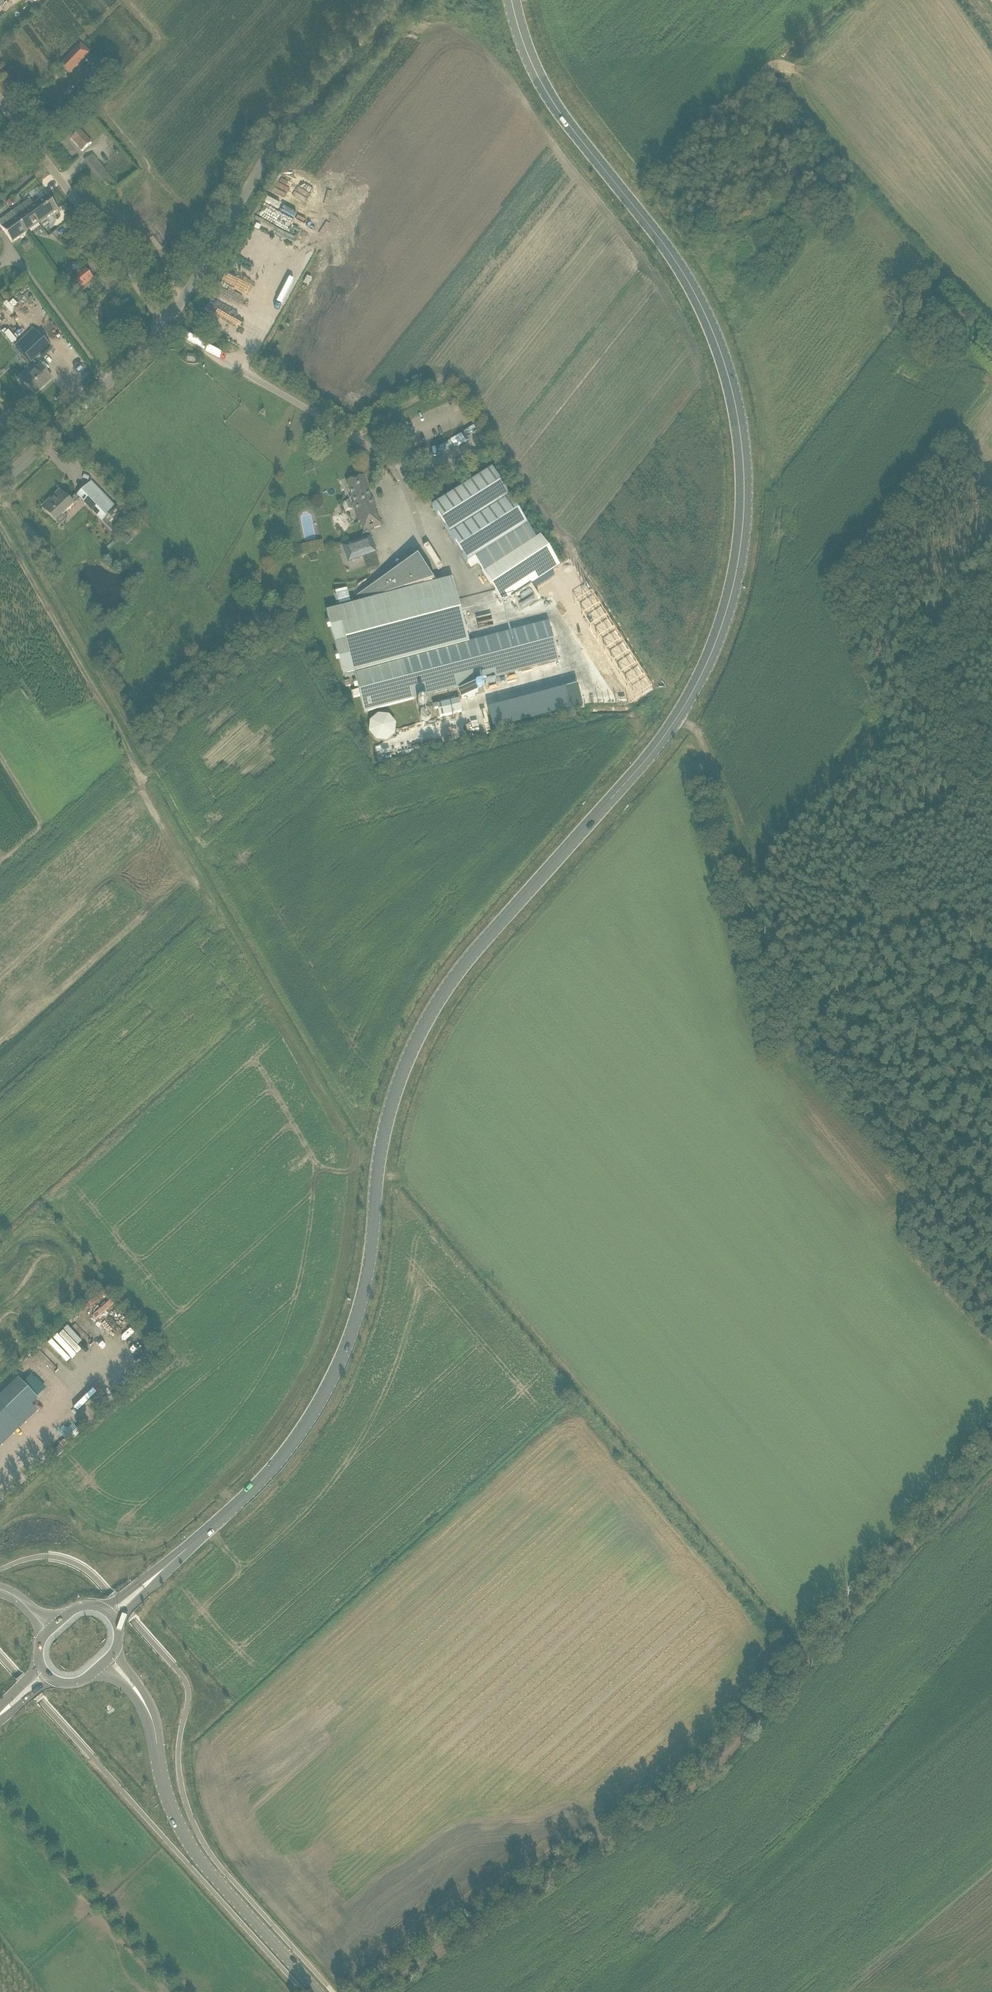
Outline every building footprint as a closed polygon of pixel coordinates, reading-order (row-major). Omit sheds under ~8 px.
[(85,57),(76,49),(60,65),(70,73),(85,57)] [(71,136),(73,138),(71,139),(82,151),(91,143),(80,131),(76,135),(74,133),(71,136)] [(85,161),(109,193),(117,187),(93,155),(85,161)] [(12,243),(58,210),(47,195),(33,205),(30,200),(0,221),(0,226),(12,243)] [(93,279),(85,269),(72,280),(79,289),(93,279)] [(78,300),(88,313),(93,309),(83,297),(78,300)] [(26,346),(20,352),(31,363),(50,345),(34,329),(29,334),(21,341),(26,346)] [(23,382),(35,395),(52,379),(40,367),(23,382)] [(410,382),(423,377),(421,371),(407,376),(410,382)] [(432,507),(467,563),(528,526),(493,469),(432,507)] [(355,479),(346,482),(352,498),(350,498),(359,523),(360,522),(364,532),(363,540),(349,545),(355,560),(375,553),(370,537),(371,530),(381,526),(363,476),(362,477),(362,475),(354,478),(355,479)] [(78,495),(103,521),(116,509),(91,483),(78,495)] [(60,491),(42,508),(49,515),(56,522),(60,527),(68,520),(63,515),(73,505),(67,498),(60,491)] [(484,572),(503,602),(560,565),(540,535),(484,572)] [(322,542),(307,545),(309,554),(323,551),(322,542)] [(326,612),(343,676),(354,673),(358,690),(360,696),(364,712),(559,661),(549,622),(467,643),(451,579),(432,584),(431,582),(434,581),(419,557),(362,594),(366,599),(374,597),(375,599),(326,612)] [(349,588),(336,590),(339,606),(351,604),(349,588)] [(590,589),(565,605),(622,696),(647,680),(590,589)] [(487,708),(492,729),(583,706),(578,686),(487,708)] [(459,691),(461,699),(477,695),(475,687),(459,691)] [(437,705),(440,717),(463,712),(459,699),(437,705)] [(369,732),(376,740),(387,742),(395,734),(396,724),(389,715),(378,714),(370,721),(369,732)] [(114,1348),(129,1332),(110,1314),(97,1328),(102,1333),(98,1338),(101,1341),(104,1338),(114,1348)] [(63,1335),(45,1351),(58,1365),(75,1349),(63,1335)] [(37,1399),(18,1378),(0,1395),(0,1435),(37,1399)]
